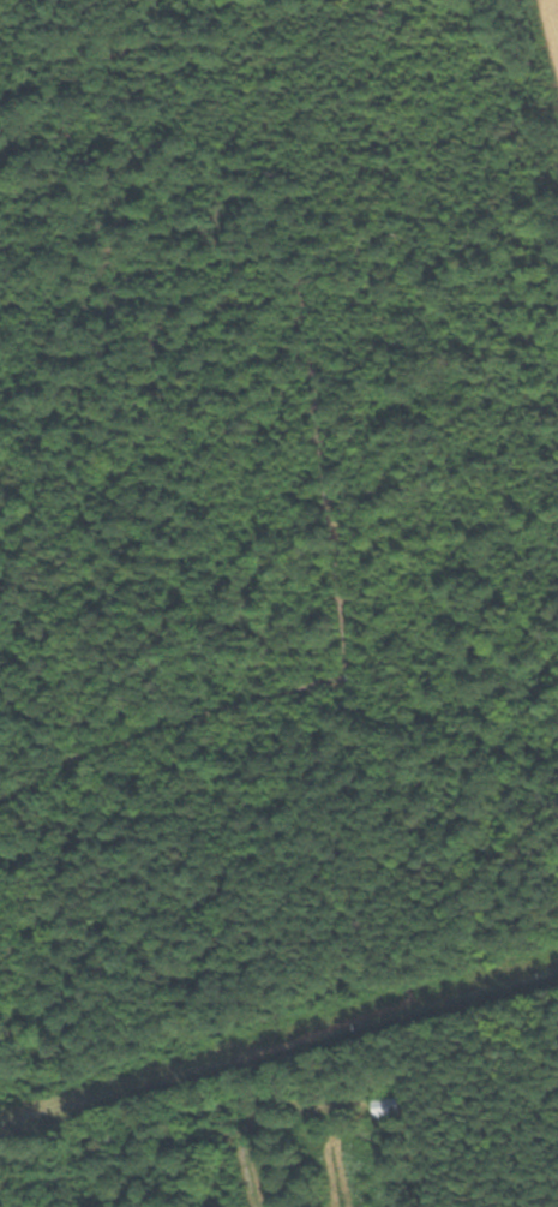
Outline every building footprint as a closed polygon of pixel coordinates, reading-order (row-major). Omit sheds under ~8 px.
[(402,1114),(400,1096),(373,1099),(376,1117),(402,1114)]
